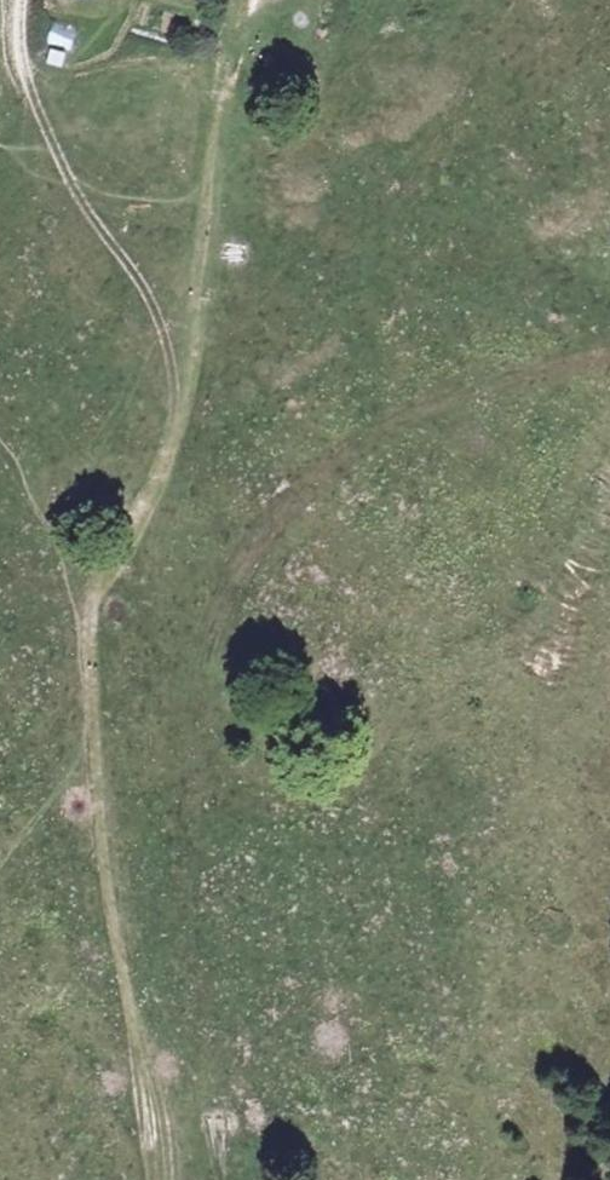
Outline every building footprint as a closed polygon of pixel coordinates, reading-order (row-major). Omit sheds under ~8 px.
[(73,47),(73,25),(48,25),(48,47),(73,47)] [(228,241),(227,262),(248,262),(249,241),(228,241)]
